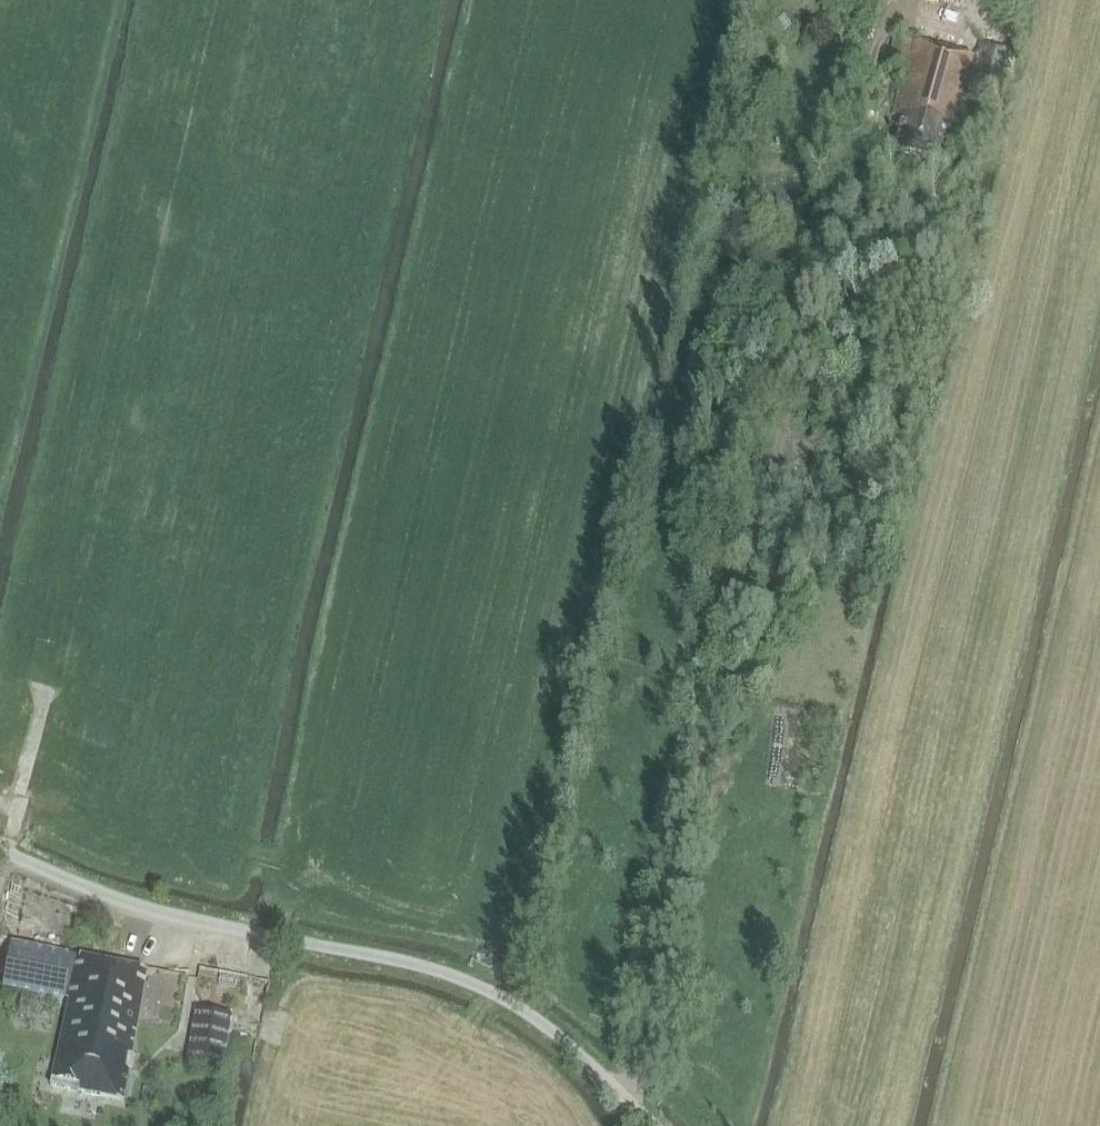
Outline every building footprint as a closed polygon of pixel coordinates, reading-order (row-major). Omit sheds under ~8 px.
[(885,66),(901,71),(910,38),(893,34),(885,66)] [(995,107),(1010,51),(980,44),(976,58),(910,41),(891,116),(899,118),(890,151),(941,164),(947,142),(955,144),(966,100),(995,107)] [(10,942),(1,988),(65,1000),(53,1059),(56,1060),(50,1088),(124,1102),(126,1093),(130,1071),(125,1070),(129,1053),(132,1053),(148,971),(10,942)] [(196,1010),(185,1066),(221,1072),(232,1017),(196,1010)]
